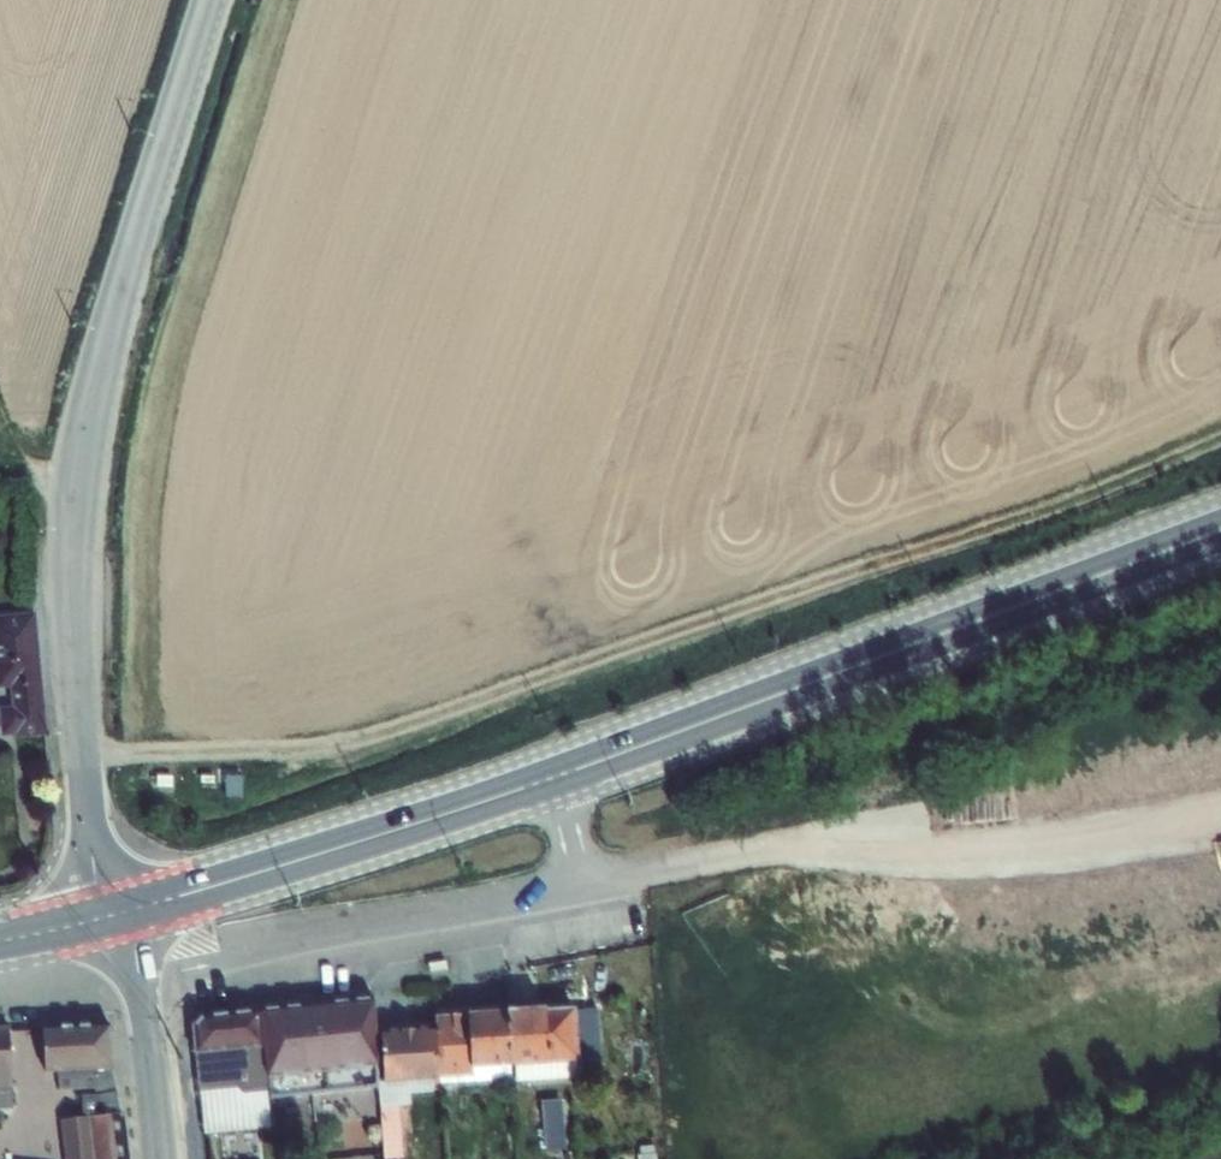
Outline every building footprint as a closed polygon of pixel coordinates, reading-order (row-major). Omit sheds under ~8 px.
[(0,617),(0,688),(8,688),(10,708),(0,709),(0,735),(0,737),(14,736),(14,738),(45,736),(33,614),(0,617)] [(423,962),(423,972),(441,972),(441,962),(423,962)] [(200,1016),(191,1026),(193,1054),(197,1096),(199,1096),(202,1134),(270,1128),(267,1095),(267,1080),(382,1068),(380,1033),(378,998),(200,1016)] [(572,1009),(506,1012),(509,1067),(513,1066),(513,1080),(514,1083),(575,1079),(574,1062),(576,1062),(572,1009)] [(466,1014),(433,1016),(434,1029),(436,1080),(437,1085),(513,1080),(513,1066),(509,1067),(506,1012),(466,1014)] [(93,1096),(114,1092),(106,1024),(40,1028),(43,1073),(56,1072),(57,1090),(93,1089),(93,1094),(93,1096)] [(0,1025),(0,1109),(12,1107),(11,1089),(6,1025),(0,1025)] [(383,1083),(377,1086),(381,1151),(390,1150),(389,1134),(400,1133),(397,1106),(409,1105),(407,1095),(430,1092),(429,1080),(436,1080),(434,1029),(380,1033),(382,1068),(383,1083)] [(45,1121),(48,1158),(127,1158),(122,1114),(116,1114),(114,1092),(93,1096),(93,1094),(80,1095),(48,1099),(45,1121)] [(569,1145),(567,1095),(544,1096),(546,1146),(569,1145)]
